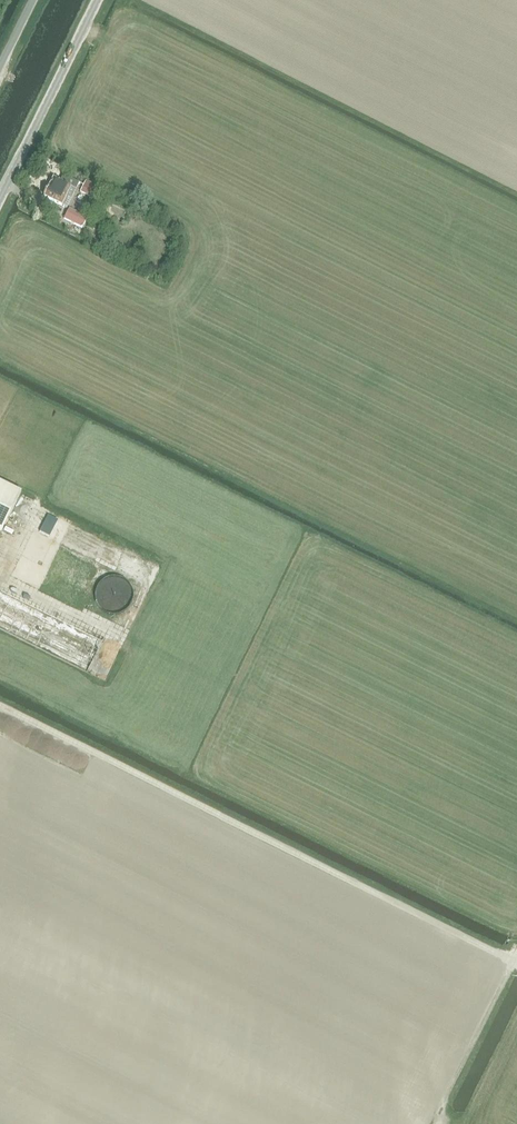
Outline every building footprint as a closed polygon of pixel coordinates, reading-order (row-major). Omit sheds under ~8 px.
[(45,190),(43,193),(44,196),(43,197),(66,208),(79,183),(63,175),(60,181),(53,178),(47,189),(45,190)] [(85,182),(80,193),(95,200),(100,189),(85,182)] [(69,209),(63,220),(80,228),(85,217),(69,209)] [(20,493),(0,483),(0,534),(20,493)]
